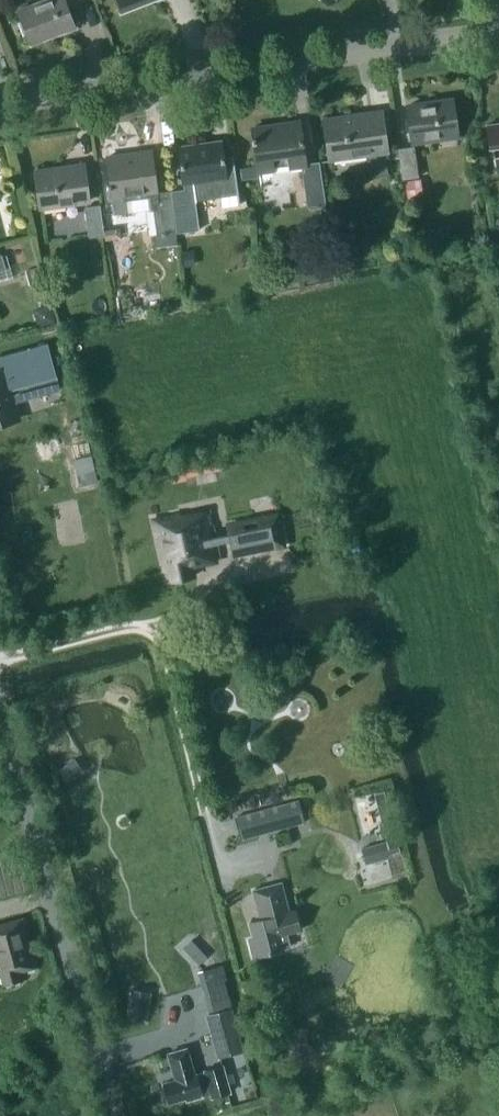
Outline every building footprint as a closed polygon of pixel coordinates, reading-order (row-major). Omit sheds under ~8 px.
[(74,27),(66,5),(79,0),(42,0),(17,9),(30,44),(74,27)] [(120,9),(143,0),(116,0),(120,9)] [(406,105),(411,141),(456,135),(451,99),(406,105)] [(386,172),(377,108),(325,116),(332,160),(366,155),(369,174),(386,172)] [(287,167),(301,165),(307,205),(323,202),(318,161),(304,163),(299,120),(252,127),(258,170),(273,168),(273,165),(287,164),(287,167)] [(490,145),(493,165),(498,164),(498,122),(487,124),(490,145)] [(220,139),(178,146),(184,190),(172,192),(177,228),(199,224),(194,197),(238,192),(231,150),(223,151),(220,139)] [(399,148),(403,179),(418,177),(414,146),(399,148)] [(150,150),(107,156),(114,214),(145,210),(149,235),(154,234),(155,246),(177,244),(169,191),(156,192),(150,150)] [(36,165),(41,208),(85,202),(81,160),(36,165)] [(418,180),(406,181),(409,199),(421,197),(418,180)] [(85,207),(89,237),(104,235),(100,205),(85,207)] [(120,228),(104,230),(105,241),(121,239),(120,228)] [(194,251),(183,252),(185,267),(196,266),(194,251)] [(21,414),(14,387),(39,380),(29,347),(0,355),(0,420),(21,414)] [(172,481),(185,478),(182,466),(169,469),(172,481)] [(317,520),(327,518),(325,507),(315,509),(317,520)] [(214,536),(209,510),(180,517),(180,513),(152,519),(164,571),(165,570),(168,581),(194,575),(191,563),(219,556),(216,543),(229,540),(228,533),(214,536)] [(256,521),(242,524),(241,524),(227,527),(226,527),(228,533),(229,540),(232,554),(233,553),(232,553),(262,547),(263,547),(279,544),(280,544),(280,543),(279,543),(277,531),(277,530),(274,518),(275,518),(274,517),(273,517),(274,518),(257,521),(256,521)] [(388,858),(385,849),(398,846),(384,792),(354,800),(363,834),(384,828),(388,841),(361,848),(365,864),(388,858)] [(235,817),(241,839),(305,822),(299,800),(235,817)] [(285,933),(299,930),(295,911),(280,914),(278,906),(283,905),(278,885),(255,890),(261,920),(250,922),(253,939),(248,940),(251,956),(282,950),(282,948),(288,947),(285,933)] [(1,984),(22,978),(20,971),(35,967),(22,919),(0,925),(0,979),(1,984)] [(243,1049),(231,1007),(208,1014),(220,1056),(243,1049)] [(195,1073),(188,1046),(168,1052),(175,1078),(163,1082),(169,1103),(185,1098),(186,1101),(210,1094),(211,1097),(230,1091),(222,1065),(195,1073)]
